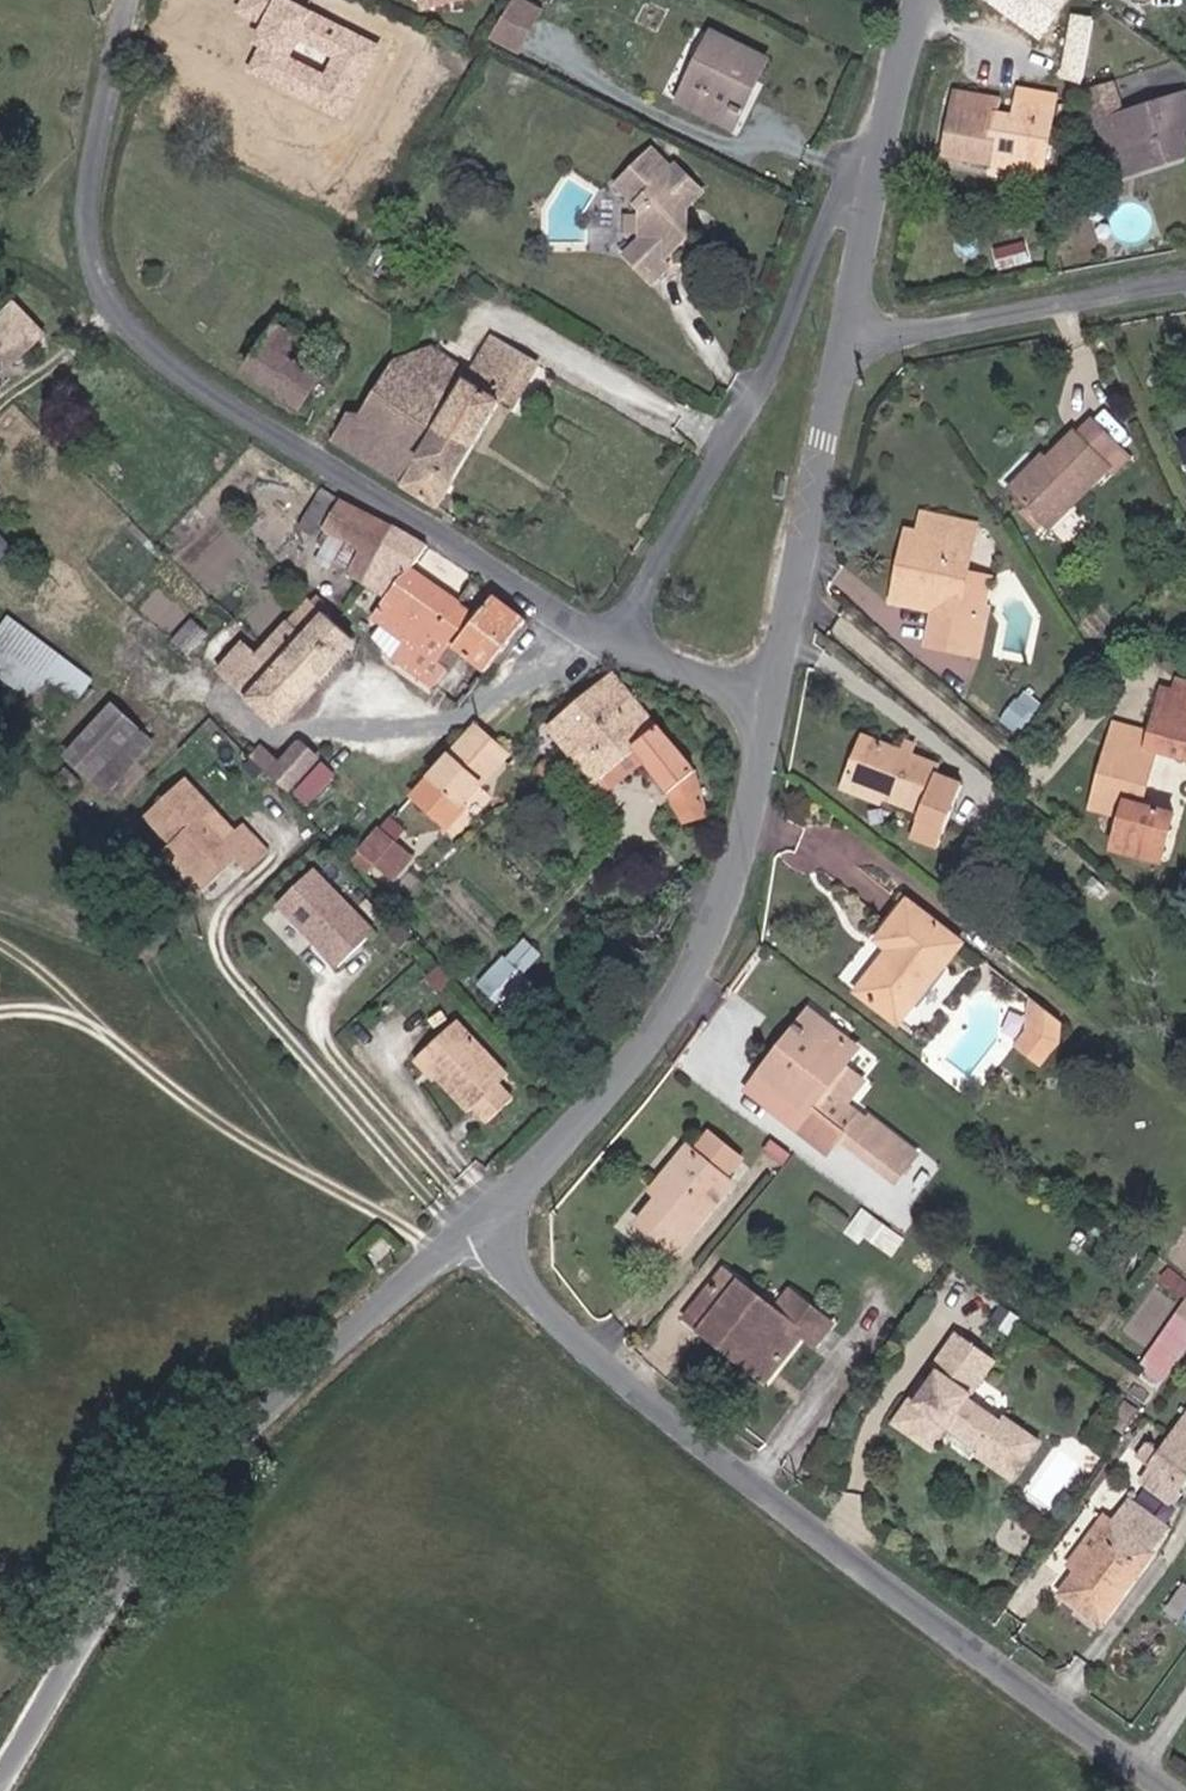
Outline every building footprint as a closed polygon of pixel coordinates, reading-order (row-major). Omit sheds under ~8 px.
[(417,20),(429,25),(466,11),(471,0),(409,0),(417,20)] [(493,57),(514,69),(542,25),(520,12),(493,57)] [(1074,73),(1080,56),(1084,42),(1037,27),(1027,57),(1074,73)] [(654,114),(668,121),(702,53),(687,46),(654,114)] [(744,89),(753,94),(759,82),(702,53),(668,121),(724,149),(735,127),(727,123),(744,89)] [(727,123),(735,127),(753,94),(744,89),(727,123)] [(1097,116),(1120,107),(1115,94),(1092,103),(1097,116)] [(1185,167),(1185,110),(1129,128),(1120,107),(1097,116),(1111,152),(1131,145),(1143,181),(1185,167)] [(996,170),(1049,178),(1058,120),(1024,115),(1021,134),(1003,132),(1005,115),(962,108),(952,172),(995,179),(996,170)] [(1122,187),(1143,181),(1131,145),(1111,152),(1122,187)] [(684,240),(685,223),(701,209),(675,181),(672,184),(654,165),(615,199),(638,224),(636,257),(618,273),(643,300),(662,283),(657,278),(691,248),(684,240)] [(995,179),(1048,187),(1049,178),(996,170),(995,179)] [(342,387),(360,357),(298,314),(259,374),(318,411),(337,384),(342,387)] [(515,408),(526,414),(558,362),(511,334),(493,364),(454,342),(432,377),(409,363),(392,395),(487,459),(515,408)] [(14,372),(0,353),(0,381),(14,372)] [(382,471),(453,519),(487,459),(392,395),(376,421),(401,437),(382,471)] [(351,451),(382,471),(401,437),(376,421),(371,418),(351,451)] [(1043,557),(1046,559),(1106,498),(1115,506),(1132,486),(1092,452),(1076,472),(1071,467),(1032,506),(1025,500),(1005,520),(1024,538),(1043,557)] [(350,590),(379,538),(319,504),(302,536),(345,564),(337,581),(350,590)] [(17,546),(0,528),(0,563),(17,546)] [(431,645),(450,612),(405,579),(415,560),(379,538),(350,590),(378,610),(365,629),(390,648),(379,664),(416,689),(433,702),(448,682),(439,676),(450,659),(451,657),(431,645)] [(961,644),(963,619),(965,602),(971,553),(917,546),(914,567),(908,614),(897,614),(896,637),(938,641),(935,675),(988,678),(990,645),(961,644)] [(897,614),(908,614),(914,567),(904,565),(897,614)] [(990,645),(993,604),(965,602),(963,619),(961,644),(990,645)] [(476,630),(450,612),(431,645),(451,657),(450,659),(455,662),(483,680),(514,636),(485,615),(476,630)] [(45,705),(55,690),(76,704),(96,675),(11,616),(0,632),(0,674),(45,705)] [(305,704),(343,658),(298,618),(279,639),(297,655),(280,679),(305,704)] [(271,746),(305,704),(280,679),(297,655),(279,639),(248,671),(239,683),(223,670),(205,690),(271,746)] [(455,671),(451,669),(455,662),(450,659),(439,676),(448,682),(455,671)] [(545,747),(568,774),(634,718),(608,691),(545,747)] [(115,699),(66,753),(109,793),(159,740),(115,699)] [(689,789),(677,771),(634,718),(568,774),(592,803),(630,767),(667,806),(678,832),(703,830),(689,789)] [(1169,896),(1175,853),(1143,849),(1154,785),(1185,788),(1185,723),(1157,719),(1151,765),(1133,763),(1129,792),(1110,790),(1099,850),(1132,855),(1126,890),(1169,896)] [(1029,749),(1041,735),(1030,726),(1018,740),(1029,749)] [(505,767),(471,735),(409,804),(438,835),(459,815),(457,813),(505,767)] [(299,760),(291,771),(304,783),(313,772),(299,760)] [(1110,790),(1129,792),(1133,763),(1116,761),(1110,790)] [(304,783),(291,771),(281,782),(262,764),(252,775),(271,793),(276,788),(289,801),(304,783)] [(914,858),(943,863),(959,800),(929,793),(929,788),(844,765),(835,803),(920,824),(914,858)] [(321,778),(311,791),(325,804),(337,792),(321,778)] [(207,816),(180,787),(144,821),(171,849),(160,859),(196,896),(231,862),(243,874),(261,856),(239,833),(220,850),(197,826),(207,816)] [(309,820),(325,804),(311,791),(296,808),(309,820)] [(361,820),(357,813),(349,822),(354,827),(361,820)] [(411,827),(403,842),(423,852),(430,837),(411,827)] [(406,870),(374,842),(354,864),(369,878),(385,893),(406,870)] [(354,864),(349,870),(355,881),(358,890),(369,878),(354,864)] [(370,934),(310,873),(264,918),(324,980),(370,934)] [(503,935),(521,951),(545,928),(529,910),(503,935)] [(864,1008),(904,1042),(962,969),(908,927),(884,958),(898,971),(864,1008)] [(842,976),(854,987),(886,952),(874,941),(842,976)] [(1043,1070),(1064,1043),(1064,1032),(1063,1019),(1046,1005),(1014,1048),(1043,1070)] [(1064,1032),(1064,1043),(1075,1029),(1063,1019),(1064,1032)] [(815,1133),(807,1126),(858,1066),(808,1026),(797,1042),(810,1051),(785,1080),(773,1069),(759,1086),(783,1108),(773,1121),(804,1148),(815,1133)] [(480,1102),(487,1095),(433,1037),(400,1067),(421,1091),(414,1097),(446,1132),(452,1127),(467,1141),(493,1117),(480,1102)] [(773,1069),(785,1080),(810,1051),(797,1042),(773,1069)] [(746,1100),(773,1121),(783,1108),(759,1086),(746,1100)] [(721,1180),(735,1163),(706,1137),(691,1155),(721,1180)] [(637,1235),(669,1260),(729,1187),(721,1180),(691,1155),(685,1150),(655,1186),(668,1200),(657,1212),(637,1235)] [(657,1212),(668,1200),(655,1186),(643,1199),(657,1212)] [(714,1356),(755,1388),(785,1350),(711,1289),(695,1308),(707,1318),(684,1348),(705,1365),(714,1356)] [(1139,1366),(1164,1383),(1185,1351),(1185,1297),(1139,1366)] [(770,1335),(786,1315),(775,1306),(759,1327),(770,1335)] [(671,1337),(684,1348),(707,1318),(695,1308),(671,1337)] [(801,1359),(817,1338),(786,1315),(770,1335),(801,1359)] [(747,1400),(755,1388),(714,1356),(705,1365),(747,1400)] [(990,1441),(986,1446),(956,1423),(986,1385),(948,1356),(920,1391),(926,1394),(918,1405),(912,1402),(879,1446),(897,1460),(908,1446),(923,1458),(929,1449),(962,1474),(959,1478),(993,1507),(1025,1469),(990,1441)] [(911,1471),(923,1458),(908,1446),(897,1460),(911,1471)] [(1175,1510),(1185,1496),(1185,1466),(1165,1450),(1141,1483),(1175,1510)] [(1056,1612),(1093,1641),(1147,1573),(1108,1545),(1056,1612)]
